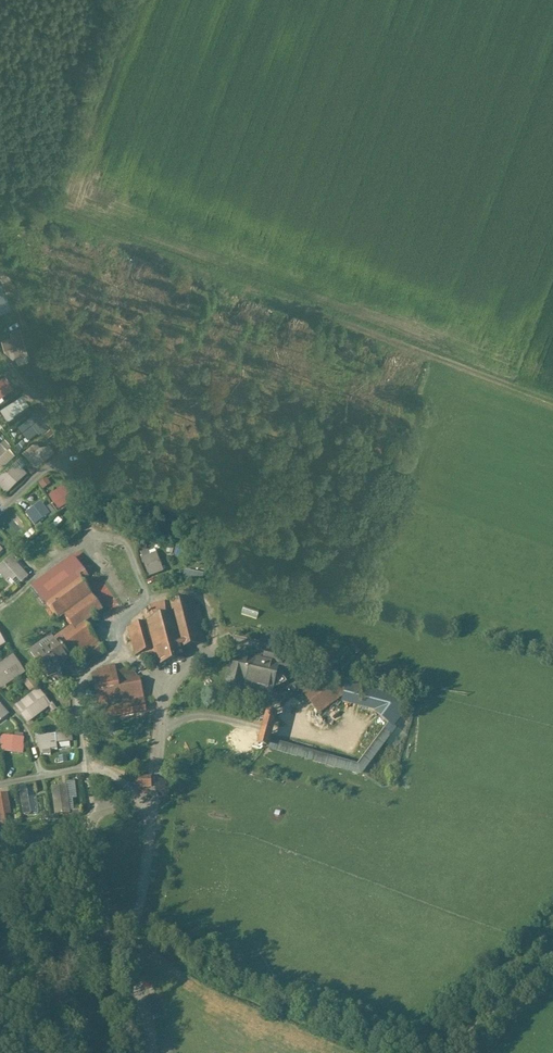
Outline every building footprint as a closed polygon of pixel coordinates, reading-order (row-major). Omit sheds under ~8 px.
[(0,314),(8,308),(3,300),(0,302),(0,313),(0,314)] [(16,322),(7,310),(0,316),(0,330),(1,332),(16,322)] [(13,334),(5,337),(12,358),(31,352),(22,326),(12,330),(13,334)] [(16,386),(8,373),(0,378),(0,397),(16,386)] [(24,391),(1,408),(9,418),(31,402),(24,391)] [(40,408),(20,424),(31,438),(51,423),(40,408)] [(10,445),(13,442),(6,435),(0,441),(0,467),(1,468),(17,451),(10,445)] [(38,465),(57,448),(48,439),(41,445),(36,439),(24,450),(38,465)] [(0,481),(0,483),(9,493),(30,473),(20,463),(0,481)] [(60,509),(75,499),(65,484),(51,494),(60,509)] [(27,512),(36,524),(53,512),(44,500),(27,512)] [(157,554),(143,559),(149,576),(163,571),(157,554)] [(31,574),(14,555),(0,567),(0,569),(17,587),(31,574)] [(62,615),(72,627),(75,630),(85,623),(92,617),(80,602),(91,594),(67,562),(34,586),(58,618),(62,615)] [(203,574),(185,571),(184,578),(201,581),(203,574)] [(199,624),(192,600),(168,607),(170,618),(129,630),(135,656),(154,650),(159,667),(184,660),(182,648),(198,645),(196,632),(203,629),(201,624),(199,624)] [(106,653),(85,623),(75,630),(72,627),(54,640),(56,644),(68,660),(72,664),(86,653),(92,663),(106,653)] [(8,644),(0,627),(0,648),(8,644)] [(268,632),(264,648),(274,651),(278,635),(268,632)] [(48,676),(68,660),(56,644),(36,658),(48,676)] [(263,663),(278,667),(283,668),(284,670),(285,671),(288,670),(291,659),(270,654),(265,653),(264,659),(263,663)] [(28,673),(17,654),(0,663),(0,685),(2,688),(28,673)] [(231,682),(245,686),(271,692),(278,667),(263,663),(264,659),(258,658),(257,661),(238,656),(231,682)] [(143,701),(140,685),(133,690),(120,673),(114,675),(113,670),(98,673),(98,675),(93,676),(99,709),(143,701)] [(333,686),(324,674),(302,691),(311,702),(333,686)] [(31,690),(38,686),(33,677),(26,681),(31,690)] [(70,679),(65,680),(65,677),(59,678),(61,691),(72,689),(70,679)] [(245,686),(231,682),(229,683),(228,688),(229,692),(233,694),(237,694),(240,692),(241,689),(244,689),(245,686)] [(269,741),(275,718),(268,716),(260,743),(269,746),(266,750),(362,777),(397,729),(392,726),(406,708),(411,710),(417,703),(411,699),(348,683),(343,704),(375,713),(389,724),(357,766),(269,741)] [(16,704),(30,723),(55,705),(41,687),(16,704)] [(73,732),(40,734),(41,754),(53,753),(53,750),(74,748),(73,732)] [(2,752),(27,752),(27,735),(2,734),(2,752)] [(150,779),(137,780),(137,788),(150,787),(150,779)] [(55,784),(57,814),(80,813),(78,783),(55,784)] [(20,785),(25,814),(34,813),(29,784),(20,785)] [(14,813),(10,792),(0,794),(0,829),(11,827),(8,814),(14,813)]
